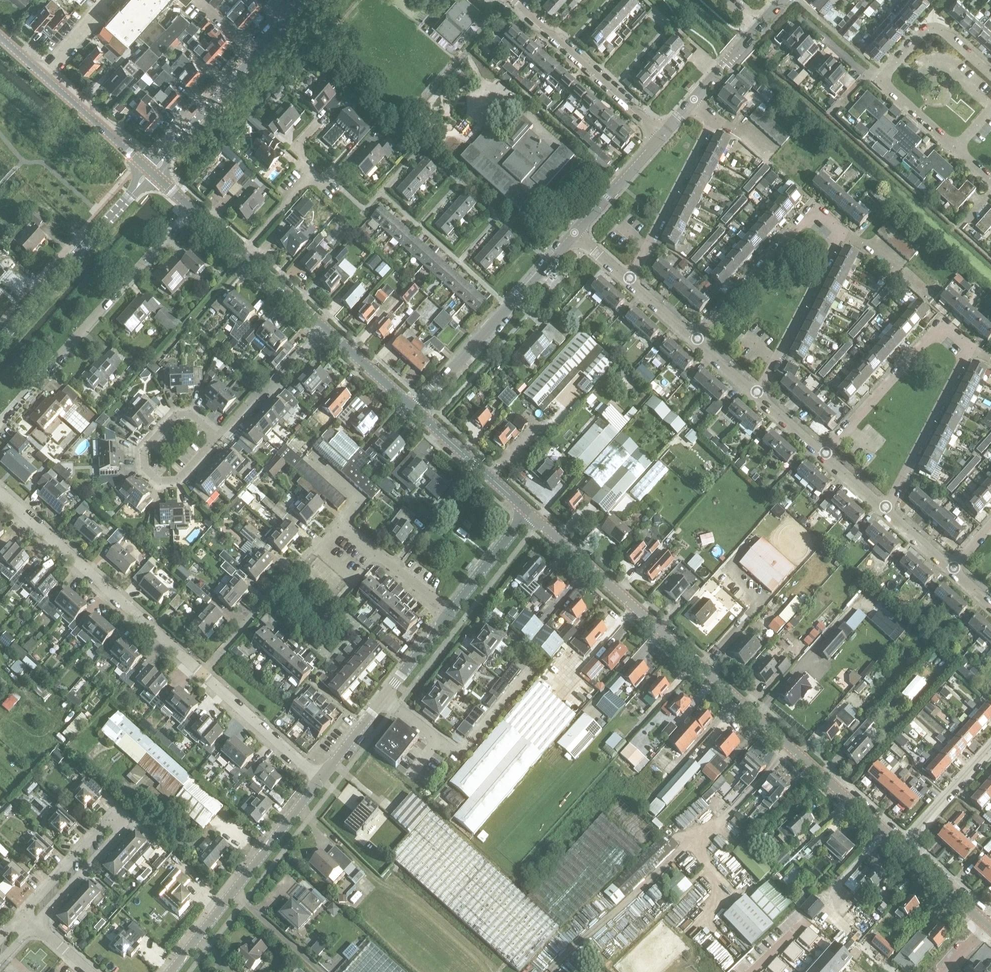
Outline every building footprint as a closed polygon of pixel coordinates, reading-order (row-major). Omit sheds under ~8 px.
[(51,35),(53,33),(70,14),(55,0),(50,0),(48,2),(48,1),(41,9),(35,16),(32,14),(26,20),(27,23),(31,26),(33,26),(35,24),(40,29),(42,27),(51,35)] [(169,0),(128,0),(105,25),(114,33),(127,45),(128,45),(169,0)] [(237,0),(235,2),(235,3),(229,10),(234,15),(233,16),(244,26),(254,15),(237,0)] [(254,15),(258,11),(264,4),(260,0),(237,0),(254,15)] [(468,0),(456,0),(434,25),(452,42),(480,11),(468,0)] [(559,0),(544,0),(543,2),(553,10),(561,1),(559,0)] [(620,6),(630,15),(634,11),(637,13),(641,9),(638,7),(638,6),(631,0),(626,0),(620,6)] [(832,0),(814,0),(826,11),(830,7),(828,5),(833,0),(832,0)] [(847,13),(838,23),(842,26),(855,11),(863,2),(860,0),(858,0),(855,4),(847,13)] [(873,0),(870,4),(875,9),(878,5),(873,0)] [(911,0),(902,0),(905,3),(900,8),(912,18),(920,9),(911,0)] [(920,9),(928,0),(911,0),(920,9)] [(957,16),(966,6),(960,0),(955,0),(948,8),(957,16)] [(968,3),(966,6),(957,16),(966,24),(975,14),(970,9),(972,7),(968,3)] [(630,15),(620,6),(612,15),(622,24),(630,15)] [(900,8),(895,13),(892,10),(888,14),(903,28),(912,18),(900,8)] [(642,20),(646,15),(643,12),(638,17),(642,20)] [(181,13),(160,36),(150,46),(159,55),(171,43),(176,37),(184,29),(193,19),(192,19),(190,21),(181,13)] [(903,28),(888,14),(879,24),(894,37),(903,28)] [(984,22),(988,17),(986,15),(983,15),(980,18),(975,14),(966,24),(975,32),(984,22)] [(622,24),(612,15),(604,24),(614,33),(622,24)] [(200,22),(215,36),(226,46),(232,39),(206,16),(200,22)] [(975,32),(984,40),(990,32),(990,17),(989,16),(984,22),(975,32)] [(855,20),(861,25),(864,22),(858,17),(855,20)] [(215,36),(211,41),(210,42),(204,37),(201,41),(192,34),(200,25),(193,19),(184,29),(188,32),(189,31),(192,34),(191,35),(203,45),(204,44),(207,46),(207,45),(218,55),(226,46),(215,36)] [(861,25),(855,20),(852,23),(858,28),(861,25)] [(781,45),(790,53),(804,38),(795,30),(796,28),(791,23),(775,41),(780,46),(781,45)] [(614,33),(604,24),(596,33),(606,42),(614,33)] [(894,37),(879,24),(871,34),(886,47),(894,37)] [(502,42),(501,43),(510,51),(524,36),(514,28),(505,38),(502,42)] [(176,37),(180,41),(186,34),(188,32),(184,29),(176,37)] [(626,38),(631,32),(628,29),(623,35),(626,38)] [(886,47),(871,34),(868,31),(864,36),(870,41),(865,46),(877,57),(886,47)] [(114,33),(106,41),(106,42),(119,54),(127,45),(114,33)] [(596,33),(588,42),(598,51),(603,46),(608,51),(606,53),(610,56),(615,50),(606,42),(596,33)] [(203,45),(191,35),(187,39),(212,62),(218,55),(207,45),(207,46),(204,44),(203,45)] [(524,36),(510,51),(514,55),(519,59),(520,58),(521,58),(533,45),(524,36)] [(176,37),(171,43),(175,46),(180,41),(176,37)] [(497,37),(488,47),(493,52),(501,43),(502,42),(497,37)] [(674,38),(665,47),(675,56),(680,51),(686,56),(684,58),(687,61),(692,55),(683,47),(674,38)] [(813,46),(804,38),(790,53),(799,61),(798,62),(803,67),(819,49),(814,44),(813,46)] [(533,45),(521,58),(524,61),(527,58),(532,62),(541,52),(533,45)] [(97,59),(104,51),(98,46),(91,54),(91,53),(80,65),(89,73),(100,62),(97,59)] [(150,46),(136,62),(146,72),(152,65),(154,62),(156,60),(155,60),(159,55),(150,46)] [(592,46),(588,51),(592,54),(596,49),(592,46)] [(675,56),(665,47),(657,56),(667,65),(672,60),(677,65),(676,67),(679,70),(684,64),(675,56)] [(767,57),(773,51),(768,47),(763,52),(767,57)] [(177,59),(198,78),(204,71),(183,52),(177,59)] [(541,52),(532,62),(533,63),(537,66),(533,70),(537,74),(550,60),(542,53),(541,52)] [(814,74),(822,82),(836,67),(827,59),(828,57),(823,52),(807,70),(812,75),(814,74)] [(492,62),(497,66),(500,62),(501,61),(496,56),(492,62)] [(667,65),(657,56),(650,65),(660,74),(664,69),(669,74),(668,75),(671,79),(676,73),(667,65)] [(198,78),(177,59),(172,66),(167,61),(163,66),(164,67),(166,69),(174,77),(178,72),(192,85),(198,78)] [(550,60),(537,74),(542,78),(545,74),(550,78),(559,68),(551,61),(550,60)] [(507,63),(502,68),(507,73),(512,67),(507,63)] [(133,75),(122,64),(105,82),(110,87),(111,89),(112,88),(117,92),(133,75)] [(660,74),(650,65),(642,74),(652,83),(656,78),(662,82),(660,85),(663,88),(668,82),(659,74),(660,74)] [(177,79),(174,77),(166,69),(164,67),(155,77),(157,80),(159,81),(162,84),(161,85),(178,100),(179,99),(183,94),(173,84),(177,79)] [(512,67),(507,73),(511,76),(516,71),(512,67)] [(845,75),(836,67),(822,82),(831,90),(830,91),(835,96),(843,87),(847,91),(855,82),(851,78),(846,73),(845,75)] [(143,72),(140,68),(128,81),(132,85),(143,72)] [(550,78),(546,82),(555,90),(568,76),(560,69),(559,68),(550,78)] [(719,92),(722,95),(718,99),(727,107),(754,78),(744,70),(736,79),(733,77),(719,92)] [(799,86),(809,74),(803,70),(794,82),(799,86)] [(652,83),(642,74),(634,83),(643,92),(648,86),(654,91),(652,93),(655,96),(660,91),(651,83),(652,83)] [(136,81),(143,87),(148,81),(141,75),(136,81)] [(568,76),(555,90),(560,94),(564,90),(569,95),(570,96),(579,86),(578,85),(570,78),(568,76)] [(754,78),(727,107),(736,116),(747,104),(742,99),(758,82),(754,78)] [(525,79),(520,84),(525,88),(530,83),(525,79)] [(530,83),(525,88),(529,92),(534,87),(530,83)] [(323,84),(307,102),(319,113),(327,104),(330,107),(327,110),(331,114),(334,111),(342,102),(323,84)] [(178,100),(161,85),(155,92),(172,107),(178,100)] [(568,101),(567,102),(576,110),(589,95),(588,94),(579,86),(570,96),(571,96),(571,97),(568,101)] [(164,116),(152,105),(151,107),(147,104),(148,103),(153,97),(147,92),(142,97),(147,102),(143,107),(147,110),(147,112),(158,122),(164,116)] [(867,92),(857,104),(866,111),(878,122),(879,121),(888,111),(867,92)] [(543,95),(538,100),(542,104),(548,99),(543,95)] [(589,95),(576,110),(585,118),(589,113),(598,103),(597,102),(589,95)] [(147,102),(142,97),(136,104),(132,109),(141,117),(139,118),(152,129),(158,122),(147,112),(147,110),(143,107),(147,102)] [(122,109),(126,103),(121,99),(117,105),(122,109)] [(548,99),(542,104),(547,108),(552,103),(548,99)] [(589,113),(585,118),(594,126),(607,111),(606,111),(598,103),(589,113)] [(857,104),(852,109),(861,116),(866,111),(857,104)] [(269,118),(263,125),(274,135),(279,129),(283,133),(291,124),(293,126),(299,118),(285,105),(271,120),(269,118)] [(358,144),(371,130),(365,125),(367,124),(349,108),(336,123),(337,124),(324,139),(332,147),(346,132),(358,144)] [(749,118),(750,119),(754,122),(763,112),(758,108),(749,118)] [(861,116),(852,109),(848,113),(857,121),(861,116)] [(607,111),(594,126),(594,127),(602,134),(607,129),(616,119),(607,111)] [(758,126),(767,116),(763,112),(754,122),(758,126)] [(565,114),(560,120),(564,123),(569,118),(565,114)] [(533,127),(532,126),(521,116),(500,139),(497,136),(488,128),(461,158),(519,211),(540,188),(544,191),(575,157),(562,146),(555,153),(537,137),(535,138),(528,132),(533,127)] [(763,130),(772,120),(767,116),(758,126),(763,130)] [(569,118),(564,123),(569,128),(574,122),(569,118)] [(607,129),(602,134),(603,134),(611,142),(625,127),(616,119),(607,129)] [(768,134),(777,124),(772,120),(763,130),(768,134)] [(423,121),(416,129),(420,133),(427,125),(423,121)] [(891,132),(879,121),(878,122),(869,132),(890,151),(895,145),(897,144),(892,140),(898,133),(894,129),(891,132)] [(900,122),(894,129),(898,133),(892,140),(897,144),(895,145),(901,150),(899,153),(905,159),(912,152),(912,151),(913,151),(922,141),(900,122)] [(772,139),(781,128),(777,124),(768,134),(772,139)] [(625,127),(611,142),(621,151),(625,146),(634,136),(625,127)] [(576,128),(573,132),(582,140),(587,134),(583,130),(581,132),(576,128)] [(777,143),(786,132),(781,128),(772,139),(777,143)] [(266,132),(254,145),(261,151),(255,157),(268,170),(280,157),(274,151),(272,149),(278,143),(266,132)] [(784,143),(790,137),(786,132),(777,143),(781,147),(784,143)] [(587,134),(582,140),(591,148),(594,144),(590,140),(592,138),(587,134)] [(717,134),(712,145),(725,152),(728,146),(732,147),(734,143),(717,134)] [(923,142),(931,147),(934,142),(925,138),(923,142)] [(352,165),(363,175),(366,177),(385,155),(388,158),(393,151),(384,143),(379,148),(373,143),(352,165)] [(725,152),(712,145),(706,156),(719,162),(722,157),(726,158),(728,154),(725,152)] [(925,162),(913,151),(912,151),(912,152),(903,162),(924,181),(930,174),(926,170),(931,163),(927,159),(925,162)] [(934,152),(927,159),(931,163),(926,170),(930,174),(933,171),(945,181),(945,182),(946,181),(955,171),(934,152)] [(602,153),(600,156),(598,157),(598,158),(607,166),(612,161),(602,153)] [(719,162),(706,156),(701,166),(714,173),(719,162)] [(431,176),(437,169),(425,158),(419,165),(416,169),(428,180),(431,176)] [(241,187),(249,178),(250,177),(251,179),(255,174),(247,167),(243,171),(245,173),(244,174),(243,174),(230,162),(219,175),(210,185),(223,197),(236,183),(241,187)] [(765,165),(756,175),(743,189),(748,194),(770,169),(765,165)] [(714,173),(701,166),(695,177),(708,184),(714,173)] [(428,180),(416,169),(406,179),(418,190),(428,180)] [(834,174),(835,175),(839,178),(843,173),(839,169),(834,174)] [(771,171),(756,187),(762,193),(777,177),(771,171)] [(911,171),(906,176),(924,197),(930,191),(911,171)] [(830,179),(828,182),(821,175),(819,177),(815,181),(813,184),(825,195),(833,186),(835,183),(830,179)] [(708,184),(695,177),(690,187),(703,194),(708,184)] [(406,179),(397,190),(409,201),(418,190),(406,179)] [(248,218),(263,202),(255,194),(259,189),(250,180),(240,191),(246,196),(235,207),(248,218)] [(958,192),(946,181),(945,182),(945,181),(936,191),(957,211),(967,199),(958,191),(958,192)] [(967,182),(963,187),(972,194),(976,190),(967,182)] [(833,186),(825,195),(836,205),(844,196),(847,194),(842,189),(839,192),(833,186)] [(703,194),(690,187),(684,198),(697,205),(703,194)] [(972,194),(963,187),(958,191),(967,199),(972,194)] [(792,188),(784,197),(794,207),(803,197),(792,188)] [(470,211),(476,204),(464,193),(458,200),(454,204),(466,215),(470,211)] [(784,197),(783,198),(780,195),(776,200),(779,202),(776,206),(786,216),(794,207),(784,197)] [(726,225),(748,201),(743,196),(721,221),(726,225)] [(844,196),(836,205),(848,216),(859,203),(854,200),(851,203),(844,196)] [(10,202),(4,198),(0,203),(0,213),(10,202)] [(701,207),(697,205),(684,198),(679,209),(692,215),(695,210),(697,211),(699,211),(701,207)] [(868,218),(863,213),(859,209),(864,203),(861,201),(859,203),(848,216),(860,227),(868,218)] [(459,223),(465,217),(466,215),(454,204),(452,206),(447,212),(445,214),(457,225),(459,223)] [(371,218),(382,228),(393,216),(382,206),(371,218)] [(776,206),(768,215),(778,225),(786,216),(776,206)] [(692,215),(679,209),(673,219),(686,226),(692,215)] [(44,221),(31,210),(27,215),(40,226),(44,221)] [(293,256),(308,241),(310,237),(308,236),(306,239),(300,234),(297,237),(294,233),(304,222),(294,212),(285,222),(291,227),(288,229),(276,241),(293,256)] [(437,220),(434,223),(435,224),(447,236),(457,225),(445,214),(439,221),(437,220)] [(768,215),(760,224),(770,234),(778,225),(768,215)] [(403,225),(393,216),(382,228),(392,237),(403,225)] [(980,222),(989,230),(990,228),(990,223),(984,218),(980,222)] [(686,226),(673,219),(668,230),(683,238),(686,232),(684,231),(686,226)] [(980,222),(976,227),(985,235),(989,230),(980,222)] [(877,233),(882,237),(890,227),(886,223),(877,233)] [(760,224),(752,233),(762,243),(770,234),(760,224)] [(414,234),(403,225),(392,237),(402,247),(414,234)] [(30,254),(45,238),(33,227),(18,244),(30,254)] [(509,246),(515,239),(503,228),(501,227),(498,230),(500,232),(497,235),(493,239),(505,250),(509,246)] [(886,241),(895,231),(890,227),(882,237),(886,241)] [(696,265),(725,232),(720,228),(691,261),(696,265)] [(683,238),(668,230),(662,241),(675,248),(678,242),(684,244),(686,240),(683,238)] [(744,235),(747,238),(744,242),(754,252),(762,243),(752,233),(751,233),(748,230),(744,235)] [(891,245),(900,235),(895,231),(886,241),(891,245)] [(424,244),(414,234),(402,247),(413,256),(424,244)] [(895,249),(904,239),(900,235),(891,245),(895,249)] [(9,244),(14,240),(9,236),(5,240),(9,244)] [(311,274),(321,263),(325,266),(332,258),(329,255),(325,259),(315,250),(324,240),(319,236),(313,242),(314,242),(307,250),(311,254),(301,265),(311,274)] [(497,258),(503,252),(505,250),(493,239),(491,241),(486,247),(484,249),(495,260),(497,258)] [(909,243),(904,239),(895,249),(900,253),(909,243)] [(754,252),(744,242),(743,242),(740,240),(736,244),(732,248),(736,251),(746,260),(754,252)] [(905,257),(913,247),(909,243),(900,253),(905,257)] [(423,266),(434,253),(435,254),(439,250),(436,247),(432,251),(424,244),(413,256),(421,264),(423,266)] [(909,261),(918,251),(913,247),(905,257),(909,261)] [(349,253),(342,248),(333,258),(339,264),(349,253)] [(858,255),(845,248),(840,259),(852,266),(855,259),(861,262),(863,257),(864,255),(859,252),(858,255)] [(474,254),(471,257),(474,260),(486,271),(495,260),(484,249),(477,256),(474,254)] [(736,251),(728,260),(738,269),(746,260),(736,251)] [(166,268),(167,269),(156,280),(172,295),(184,281),(182,280),(188,274),(187,273),(190,270),(196,275),(203,266),(189,253),(182,262),(185,265),(182,268),(173,260),(166,268)] [(445,263),(434,253),(423,266),(434,275),(445,263)] [(728,260),(727,260),(724,258),(721,261),(724,264),(720,269),(730,278),(738,269),(728,260)] [(853,266),(840,259),(834,270),(847,277),(850,271),(854,273),(856,268),(853,266)] [(384,278),(392,269),(384,261),(376,271),(384,278)] [(653,270),(665,281),(672,272),(660,261),(653,270)] [(445,263),(434,275),(444,284),(455,272),(445,263)] [(350,279),(342,271),(336,266),(320,283),(331,292),(340,282),(344,285),(350,279)] [(722,288),(730,278),(720,269),(711,278),(722,288)] [(847,277),(834,270),(829,281),(842,287),(845,281),(848,283),(851,278),(847,277)] [(455,272),(444,284),(452,291),(448,295),(451,298),(455,294),(466,281),(455,272)] [(672,272),(665,281),(677,291),(684,283),(672,272)] [(600,279),(595,285),(590,281),(587,284),(604,299),(612,290),(600,279)] [(898,284),(893,279),(871,304),(876,308),(898,284)] [(466,281),(455,294),(465,303),(476,291),(466,281)] [(842,287),(829,281),(823,291),(836,298),(840,300),(846,290),(841,288),(842,287)] [(871,281),(868,286),(879,291),(881,286),(871,281)] [(684,283),(677,291),(688,302),(696,293),(684,283)] [(419,290),(411,284),(399,297),(407,304),(419,290)] [(351,291),(341,302),(351,310),(360,299),(364,295),(355,287),(351,291)] [(625,301),(612,290),(604,299),(621,315),(625,311),(620,307),(625,301)] [(941,299),(953,309),(961,301),(949,290),(941,299)] [(983,299),(986,295),(980,290),(977,293),(983,299)] [(383,304),(389,298),(381,291),(376,297),(383,304)] [(476,313),(487,301),(491,296),(488,294),(484,298),(476,291),(465,303),(475,312),(476,313)] [(836,298),(823,291),(818,302),(831,309),(836,298)] [(696,293),(688,302),(700,312),(708,304),(696,293)] [(227,303),(221,297),(211,308),(217,313),(220,310),(224,314),(228,310),(234,315),(245,303),(235,294),(227,303)] [(152,312),(154,313),(156,316),(154,319),(173,336),(183,325),(164,307),(162,310),(159,307),(146,296),(141,302),(138,299),(118,322),(132,335),(152,312)] [(362,312),(358,317),(367,325),(377,314),(375,313),(379,308),(373,303),(375,301),(369,297),(359,309),(362,312)] [(972,311),(967,306),(970,302),(964,297),(961,301),(953,309),(964,320),(972,311)] [(831,309),(818,302),(812,313),(825,319),(831,309)] [(919,302),(918,303),(911,311),(921,321),(930,311),(919,302)] [(255,312),(245,303),(234,315),(239,320),(235,325),(239,328),(237,331),(244,337),(253,327),(247,321),(255,312)] [(851,317),(857,320),(862,311),(856,308),(851,317)] [(634,310),(629,315),(625,311),(621,315),(625,318),(626,319),(638,330),(647,321),(634,310)] [(446,315),(447,314),(444,311),(437,318),(440,321),(436,326),(442,331),(452,320),(446,315)] [(853,340),(875,315),(870,311),(848,335),(853,340)] [(911,311),(903,320),(913,330),(921,321),(911,311)] [(972,311),(964,320),(976,330),(984,321),(972,311)] [(412,327),(420,317),(415,312),(406,322),(412,327)] [(825,319),(812,313),(807,323),(820,330),(825,319)] [(390,324),(395,318),(390,314),(385,320),(374,331),(384,339),(394,328),(390,324)] [(455,329),(459,325),(453,320),(449,324),(455,329)] [(903,320),(895,329),(905,338),(913,330),(903,320)] [(659,332),(647,321),(638,330),(640,332),(651,341),(655,345),(659,342),(654,337),(659,332)] [(990,327),(984,321),(976,330),(988,341),(990,338),(990,328),(990,327)] [(820,330),(807,323),(801,334),(814,341),(820,330)] [(255,326),(243,339),(227,357),(243,371),(246,367),(233,356),(234,355),(235,357),(247,343),(250,345),(257,337),(266,346),(278,333),(269,324),(262,332),(255,326)] [(559,346),(565,339),(550,325),(544,332),(546,333),(543,337),(537,332),(517,354),(530,366),(553,340),(559,346)] [(895,329),(887,338),(897,347),(905,338),(895,329)] [(408,331),(401,338),(393,348),(402,356),(415,342),(417,339),(408,331)] [(594,385),(615,362),(580,331),(523,394),(559,426),(595,386),(594,385)] [(288,342),(278,333),(266,346),(275,354),(268,362),(278,371),(290,358),(281,349),(288,342)] [(814,341),(801,334),(796,345),(809,351),(814,341)] [(880,339),(883,342),(879,347),(889,356),(897,347),(887,338),(884,336),(880,339)] [(668,340),(664,346),(659,342),(655,345),(659,348),(660,350),(673,361),(681,352),(668,340)] [(415,342),(402,356),(412,365),(425,350),(415,342)] [(823,379),(853,346),(848,342),(818,375),(823,379)] [(806,356),(809,352),(809,351),(796,345),(790,356),(803,362),(806,356)] [(211,356),(217,352),(213,346),(207,349),(211,356)] [(879,347),(871,356),(882,365),(889,356),(879,347)] [(425,350),(412,365),(421,373),(430,364),(426,360),(432,353),(427,348),(425,350)] [(693,363),(681,352),(673,361),(685,372),(680,377),(685,381),(690,376),(693,372),(689,368),(693,363)] [(106,381),(116,370),(122,363),(111,353),(105,359),(102,357),(82,379),(94,390),(99,385),(104,389),(109,383),(106,381)] [(871,356),(863,365),(874,374),(882,365),(871,356)] [(147,368),(155,375),(161,370),(152,362),(147,368)] [(974,363),(968,374),(981,381),(984,375),(989,378),(990,373),(990,372),(974,363)] [(863,365),(855,374),(866,383),(874,374),(863,365)] [(171,390),(177,389),(179,389),(179,394),(183,394),(182,367),(179,367),(179,370),(164,371),(164,389),(171,388),(171,390)] [(199,369),(187,370),(184,370),(184,367),(182,367),(183,394),(186,394),(186,389),(194,388),(194,387),(200,387),(199,369)] [(331,384),(326,380),(328,378),(317,368),(308,378),(303,374),(292,386),(287,392),(296,400),(301,394),(305,389),(312,395),(316,390),(321,394),(331,384)] [(628,376),(621,370),(618,373),(624,379),(628,376)] [(703,371),(698,377),(693,372),(690,376),(707,391),(715,382),(703,371)] [(855,374),(852,371),(848,376),(851,378),(847,383),(858,392),(866,383),(855,374)] [(986,383),(981,381),(968,374),(963,385),(975,391),(978,386),(983,388),(986,383)] [(781,385),(793,395),(801,387),(801,386),(789,376),(781,385)] [(209,408),(211,410),(229,390),(228,388),(226,390),(214,380),(202,393),(207,397),(206,398),(212,404),(209,408)] [(858,392),(847,383),(846,384),(842,380),(835,388),(839,392),(849,401),(858,392)] [(520,394),(527,387),(522,382),(515,390),(520,394)] [(728,393),(715,382),(707,391),(721,404),(713,412),(717,415),(724,407),(728,403),(723,399),(728,393)] [(801,387),(793,395),(805,406),(813,397),(804,389),(806,386),(804,383),(801,386),(801,387)] [(980,394),(975,391),(963,385),(957,395),(970,402),(973,396),(976,398),(978,399),(980,394)] [(518,397),(511,391),(507,388),(498,399),(508,408),(518,397)] [(229,390),(211,410),(213,412),(217,408),(223,414),(224,413),(229,417),(241,404),(229,393),(231,391),(229,390)] [(340,409),(350,398),(341,390),(331,401),(330,400),(323,408),(335,419),(342,411),(340,409)] [(298,402),(296,400),(287,392),(281,398),(279,396),(275,401),(274,400),(268,406),(264,403),(262,405),(283,423),(284,422),(282,420),(282,419),(292,408),(298,402)] [(44,431),(58,415),(81,435),(90,425),(76,412),(78,409),(60,393),(52,401),(49,398),(30,419),(44,431)] [(588,400),(591,404),(597,398),(594,394),(588,400)] [(673,409),(681,400),(674,394),(666,403),(673,409)] [(132,405),(130,407),(150,425),(153,422),(149,419),(154,413),(153,412),(158,407),(144,395),(134,407),(132,405)] [(655,395),(646,404),(678,434),(686,425),(655,395)] [(975,405),(970,402),(957,395),(952,406),(964,413),(968,406),(973,409),(975,405)] [(480,401),(474,396),(470,402),(475,406),(480,401)] [(813,397),(805,406),(817,416),(824,408),(813,397)] [(737,402),(732,407),(728,403),(724,407),(729,411),(741,422),(749,413),(737,402)] [(283,423),(262,405),(260,408),(264,411),(258,417),(273,430),(279,423),(281,425),(283,423)] [(969,415),(964,413),(952,406),(946,417),(959,423),(962,417),(967,419),(969,415)] [(148,427),(150,425),(130,407),(129,408),(131,410),(120,422),(133,434),(138,429),(139,430),(144,424),(148,427)] [(338,420),(344,424),(350,430),(352,427),(364,438),(377,423),(365,412),(361,417),(349,407),(338,420)] [(490,417),(494,412),(487,407),(484,411),(482,410),(473,420),(483,428),(492,418),(490,417)] [(629,423),(611,407),(568,455),(585,470),(629,423)] [(677,413),(682,418),(686,413),(681,408),(677,413)] [(824,408),(817,416),(828,427),(836,418),(824,408)] [(97,421),(104,426),(110,417),(104,412),(97,421)] [(762,424),(749,413),(741,422),(758,438),(762,434),(757,429),(762,424)] [(314,426),(318,421),(312,416),(308,420),(314,426)] [(528,425),(519,416),(513,423),(522,431),(528,425)] [(273,430),(258,417),(253,423),(249,420),(247,422),(267,441),(269,439),(266,437),(273,430)] [(959,423),(946,417),(941,427),(953,434),(959,423)] [(495,431),(499,434),(494,439),(503,447),(512,438),(514,440),(519,435),(503,421),(495,431)] [(267,441),(247,422),(244,425),(248,428),(243,435),(244,436),(240,440),(253,452),(263,440),(266,442),(267,441)] [(951,439),(952,436),(953,434),(941,427),(935,438),(948,445),(951,439)] [(330,428),(324,435),(321,438),(326,442),(327,443),(336,434),(330,428)] [(341,432),(329,445),(330,446),(335,450),(340,455),(344,459),(349,463),(349,462),(360,449),(341,432)] [(653,462),(621,433),(584,474),(588,478),(579,489),(579,490),(575,494),(574,493),(565,503),(574,511),(583,501),(589,506),(592,502),(606,514),(616,503),(653,462)] [(771,433),(767,438),(762,434),(758,438),(763,442),(776,453),(784,444),(771,433)] [(990,444),(990,434),(976,450),(981,455),(990,444)] [(381,436),(361,458),(357,454),(349,463),(361,474),(380,452),(391,463),(405,447),(393,437),(388,442),(381,436)] [(9,443),(19,453),(24,448),(13,438),(9,443)] [(317,452),(326,442),(321,438),(313,447),(317,452)] [(950,447),(947,445),(948,445),(935,438),(930,449),(942,455),(944,457),(949,459),(952,453),(948,451),(950,447)] [(96,457),(96,460),(123,458),(123,455),(118,455),(118,447),(116,447),(116,441),(98,442),(99,457),(96,457)] [(322,456),(330,446),(329,445),(327,443),(326,442),(317,452),(322,456)] [(718,449),(725,455),(729,450),(722,443),(718,449)] [(796,455),(784,444),(776,453),(793,468),(796,464),(791,460),(796,455)] [(347,501),(285,445),(276,455),(277,455),(286,463),(302,478),(312,488),(338,511),(347,501)] [(37,472),(13,450),(9,446),(2,454),(7,458),(1,463),(25,485),(37,472)] [(327,460),(335,450),(330,446),(322,456),(327,460)] [(217,455),(215,457),(236,475),(237,474),(235,472),(236,471),(246,460),(232,448),(228,452),(227,452),(222,458),(218,454),(217,455)] [(942,455),(930,449),(924,460),(937,466),(940,460),(942,462),(944,457),(942,456),(942,455)] [(331,464),(340,455),(335,450),(327,460),(331,464)] [(274,477),(286,463),(277,455),(265,470),(274,477)] [(336,468),(344,459),(340,455),(331,464),(336,468)] [(951,494),(981,461),(976,456),(947,489),(951,494)] [(236,475),(215,457),(213,459),(217,463),(212,469),(226,482),(232,475),(234,477),(236,475)] [(123,458),(96,460),(96,462),(99,462),(100,477),(118,476),(118,470),(119,470),(118,462),(124,462),(123,458)] [(740,458),(739,459),(735,464),(741,469),(746,464),(740,458)] [(340,472),(349,463),(344,459),(336,468),(340,472)] [(48,460),(45,464),(51,470),(55,466),(48,460)] [(937,466),(924,460),(918,471),(931,477),(937,466)] [(395,476),(401,481),(408,487),(410,484),(413,487),(424,475),(427,472),(425,469),(416,462),(410,468),(405,464),(395,476)] [(640,502),(668,471),(658,462),(630,493),(640,502)] [(72,475),(59,463),(53,469),(67,481),(72,475)] [(345,477),(353,467),(349,463),(340,472),(345,477)] [(806,463),(801,469),(796,464),(793,468),(796,471),(798,472),(804,479),(800,484),(805,489),(810,483),(818,474),(806,463)] [(354,485),(362,475),(361,474),(353,467),(345,477),(354,485)] [(427,467),(425,469),(427,472),(424,475),(432,482),(425,489),(438,501),(450,488),(444,482),(446,480),(443,477),(441,479),(427,467)] [(559,479),(563,475),(565,473),(561,470),(560,472),(557,469),(554,467),(551,471),(546,467),(541,473),(543,477),(545,479),(545,480),(542,482),(552,491),(561,480),(559,479)] [(226,482),(212,469),(206,475),(202,472),(200,474),(208,481),(220,492),(222,491),(220,489),(226,482)] [(251,485),(260,473),(253,469),(245,480),(251,485)] [(52,470),(49,473),(41,482),(45,486),(47,485),(48,486),(54,479),(56,481),(60,477),(52,470)] [(208,481),(200,474),(198,476),(202,480),(196,486),(197,487),(193,492),(206,504),(216,493),(217,492),(219,494),(220,492),(208,481)] [(830,485),(818,474),(810,483),(822,494),(827,499),(830,495),(825,490),(830,485)] [(362,475),(354,485),(358,489),(367,479),(362,475)] [(124,503),(126,504),(144,484),(142,481),(138,485),(132,480),(131,481),(126,477),(115,490),(126,500),(124,503)] [(387,486),(392,481),(387,477),(383,482),(387,486)] [(312,488),(302,478),(297,483),(307,493),(312,488)] [(376,487),(367,479),(358,489),(367,496),(376,487)] [(983,488),(990,496),(990,480),(990,479),(983,488)] [(144,484),(126,504),(128,505),(130,503),(141,514),(153,501),(149,496),(150,495),(143,490),(147,486),(144,484)] [(983,488),(979,485),(975,490),(979,493),(975,497),(985,507),(990,500),(990,496),(983,488)] [(59,515),(69,504),(49,486),(39,497),(59,515)] [(367,496),(372,501),(380,491),(376,487),(367,496)] [(241,497),(249,504),(255,497),(248,490),(241,497)] [(929,501),(924,497),(919,493),(917,491),(909,500),(921,510),(929,501)] [(835,499),(830,495),(827,499),(819,507),(824,512),(832,503),(844,514),(852,505),(840,494),(835,499)] [(967,498),(971,502),(966,506),(977,516),(985,507),(975,497),(974,497),(971,494),(967,498)] [(311,495),(306,500),(302,495),(297,500),(302,505),(315,516),(323,507),(311,495)] [(287,516),(276,507),(267,498),(262,503),(282,521),(287,516)] [(929,501),(921,510),(933,521),(941,512),(929,501)] [(171,529),(173,529),(172,502),(168,502),(169,507),(160,508),(160,509),(154,509),(155,527),(171,526),(171,529)] [(175,502),(172,502),(173,529),(175,529),(175,526),(177,526),(177,530),(179,532),(187,532),(189,529),(189,525),(191,525),(190,507),(184,508),(184,506),(175,507),(175,502)] [(281,502),(276,507),(287,516),(291,511),(281,502)] [(81,517),(89,509),(83,503),(75,512),(81,517)] [(315,516),(302,505),(294,514),(306,526),(315,516)] [(865,516),(852,505),(844,514),(856,525),(858,527),(861,530),(865,526),(860,521),(865,516)] [(411,522),(415,517),(403,508),(391,524),(397,529),(391,537),(402,545),(413,531),(402,523),(406,518),(411,522)] [(953,523),(951,521),(946,517),(941,512),(933,521),(945,531),(953,523)] [(92,545),(103,533),(85,517),(74,529),(92,545)] [(619,543),(630,531),(613,517),(603,528),(619,543)] [(953,523),(945,531),(957,542),(964,533),(972,523),(967,519),(959,528),(953,523)] [(466,521),(462,526),(468,531),(472,526),(466,521)] [(809,530),(814,525),(809,521),(805,526),(809,530)] [(290,544),(277,533),(269,542),(249,523),(244,529),(270,552),(274,548),(281,554),(290,544)] [(285,523),(281,529),(276,524),(272,528),(277,533),(290,544),(298,535),(285,523)] [(874,525),(869,530),(865,526),(861,530),(856,535),(853,539),(856,542),(864,533),(866,534),(878,545),(887,536),(874,525)] [(244,529),(240,526),(236,531),(253,546),(249,550),(245,555),(253,562),(265,572),(274,563),(266,556),(270,552),(256,540),(244,529)] [(117,531),(107,542),(113,547),(115,545),(117,547),(118,546),(125,538),(124,537),(127,534),(120,528),(117,531)] [(468,535),(460,529),(457,533),(464,539),(468,535)] [(700,536),(703,545),(715,541),(712,532),(700,536)] [(642,553),(646,549),(652,555),(660,545),(653,539),(650,536),(647,536),(640,544),(639,544),(636,548),(634,546),(625,557),(634,565),(643,555),(642,553)] [(899,547),(887,536),(878,545),(895,560),(899,556),(894,552),(899,547)] [(795,567),(763,539),(740,564),(772,593),(795,567)] [(20,553),(11,544),(3,553),(0,550),(0,573),(1,574),(20,553)] [(118,546),(117,547),(107,558),(125,575),(136,563),(118,546)] [(643,573),(649,578),(649,581),(651,582),(654,582),(656,580),(655,577),(661,571),(662,572),(674,560),(664,550),(652,563),(653,563),(643,573)] [(224,552),(219,557),(226,563),(231,568),(236,573),(237,573),(241,569),(242,568),(224,552)] [(30,561),(20,553),(1,574),(11,583),(9,585),(12,588),(14,586),(26,573),(22,570),(30,561)] [(697,570),(704,558),(696,553),(689,565),(697,570)] [(909,555),(904,561),(899,556),(895,560),(913,576),(921,566),(909,555)] [(146,578),(155,568),(159,564),(152,558),(149,562),(139,573),(146,578)] [(533,582),(545,569),(534,559),(518,578),(524,583),(520,588),(531,597),(540,588),(533,582)] [(265,572),(253,562),(248,567),(245,564),(241,569),(256,582),(265,572)] [(231,568),(226,563),(221,568),(231,578),(236,573),(231,568)] [(181,565),(175,573),(186,582),(193,574),(181,565)] [(933,578),(921,566),(913,576),(925,587),(927,588),(920,596),(913,597),(909,602),(915,608),(930,591),(933,587),(929,583),(933,578)] [(30,596),(47,577),(38,569),(30,578),(26,573),(14,586),(19,590),(20,588),(30,597),(30,596)] [(380,579),(385,574),(380,569),(375,574),(380,579)] [(688,602),(700,589),(695,585),(689,592),(686,589),(690,586),(678,575),(664,591),(676,602),(681,596),(688,602)] [(158,604),(169,592),(150,576),(139,588),(158,604)] [(47,577),(30,596),(39,604),(38,605),(39,606),(38,607),(42,610),(54,598),(49,594),(57,585),(47,577)] [(380,588),(369,601),(378,609),(376,611),(376,612),(389,597),(391,595),(387,591),(394,583),(389,578),(382,586),(380,588)] [(235,580),(227,589),(239,601),(248,591),(235,580)] [(361,594),(369,601),(380,588),(382,586),(376,581),(374,583),(370,580),(357,595),(359,596),(361,594)] [(555,580),(547,588),(543,584),(534,595),(546,606),(554,597),(555,599),(564,589),(555,580)] [(212,600),(201,591),(191,582),(187,587),(206,604),(202,608),(206,612),(201,617),(214,629),(223,619),(217,613),(214,610),(214,611),(207,605),(211,600),(212,600)] [(881,591),(884,587),(878,582),(875,586),(881,591)] [(205,586),(201,591),(212,600),(216,595),(205,586)] [(389,597),(376,612),(378,613),(380,610),(388,618),(399,605),(401,603),(397,599),(404,591),(398,586),(391,595),(389,597)] [(943,586),(938,591),(933,587),(930,591),(934,595),(947,606),(955,597),(943,586)] [(231,610),(239,601),(227,589),(218,599),(231,610)] [(56,623),(78,599),(68,590),(58,602),(54,598),(42,610),(56,623)] [(399,605),(388,618),(397,626),(395,628),(395,629),(410,612),(406,608),(413,600),(408,595),(401,603),(399,605)] [(176,612),(184,602),(178,596),(169,606),(176,612)] [(797,596),(779,615),(787,622),(805,603),(797,596)] [(968,608),(955,597),(947,606),(959,617),(964,622),(967,618),(963,613),(968,608)] [(87,607),(78,599),(56,623),(52,628),(54,630),(60,623),(60,621),(62,619),(67,623),(70,626),(68,628),(71,631),(66,636),(68,638),(71,635),(73,632),(82,623),(77,619),(87,607)] [(702,626),(716,611),(704,600),(690,615),(702,626)] [(576,620),(585,610),(575,602),(567,611),(568,612),(564,617),(571,623),(575,619),(576,620)] [(423,608),(417,603),(413,608),(418,613),(423,608)] [(506,617),(512,622),(520,611),(514,607),(506,617)] [(511,626),(551,659),(564,643),(557,638),(524,611),(511,626)] [(828,660),(847,639),(853,632),(854,633),(867,618),(859,611),(846,626),(844,624),(838,631),(837,630),(818,651),(828,660)] [(872,619),(889,636),(897,627),(881,611),(872,619)] [(410,612),(395,629),(396,630),(399,627),(407,635),(403,639),(407,643),(419,630),(414,626),(417,623),(418,624),(421,621),(413,614),(410,612)] [(266,627),(264,630),(250,645),(253,647),(255,644),(263,651),(273,639),(278,633),(282,628),(273,620),(266,614),(260,622),(266,627)] [(93,638),(106,624),(96,615),(86,627),(82,623),(73,632),(71,635),(68,638),(70,639),(72,636),(76,639),(78,636),(81,639),(87,645),(93,638)] [(367,620),(361,615),(358,619),(364,624),(367,620)] [(206,638),(214,629),(201,617),(197,622),(193,618),(188,623),(197,631),(196,631),(199,634),(200,633),(206,638)] [(977,617),(972,622),(967,618),(964,622),(969,626),(981,637),(989,628),(977,617)] [(777,618),(769,627),(777,634),(785,625),(777,618)] [(577,637),(570,645),(586,660),(593,652),(589,648),(596,640),(597,641),(605,631),(596,623),(585,635),(584,634),(579,639),(577,637)] [(915,626),(912,623),(898,639),(901,642),(915,626)] [(106,624),(93,638),(98,642),(95,646),(99,650),(96,653),(101,657),(109,648),(105,644),(115,632),(106,624)] [(569,625),(557,638),(564,643),(566,645),(577,632),(569,625)] [(507,636),(495,626),(490,632),(487,629),(479,639),(495,651),(507,636)] [(282,628),(278,633),(284,638),(288,633),(282,628)] [(989,628),(981,637),(976,642),(982,648),(987,642),(990,646),(990,629),(989,628)] [(388,636),(383,641),(397,654),(402,649),(388,636)] [(748,636),(732,654),(745,665),(760,647),(748,636)] [(293,647),(297,642),(292,637),(288,642),(293,647)] [(357,646),(361,641),(357,637),(352,643),(357,646)] [(277,642),(273,639),(263,651),(272,659),(283,647),(285,645),(279,640),(277,642)] [(369,639),(369,640),(363,646),(360,650),(374,662),(377,665),(378,663),(375,661),(383,653),(371,642),(372,642),(369,639)] [(484,665),(495,651),(479,639),(472,648),(476,651),(472,656),(484,665)] [(114,652),(109,648),(101,657),(106,662),(108,659),(111,662),(115,658),(121,663),(133,649),(124,640),(114,652)] [(617,643),(599,664),(593,659),(581,673),(592,682),(606,666),(611,670),(627,652),(617,643)] [(294,653),(282,667),(291,676),(301,664),(304,662),(300,658),(307,650),(301,645),(294,653)] [(283,647),(272,659),(270,662),(271,663),(274,661),(282,667),(294,653),(288,648),(286,650),(283,647)] [(348,656),(353,651),(349,647),(344,652),(348,656)] [(143,657),(133,649),(121,663),(117,667),(118,668),(117,670),(123,675),(120,679),(126,684),(137,672),(132,668),(143,657)] [(374,662),(360,650),(355,655),(357,657),(354,661),(366,672),(374,662)] [(312,663),(316,659),(311,654),(306,658),(312,663)] [(483,666),(484,665),(472,656),(470,655),(466,660),(462,658),(455,667),(471,679),(482,665),(483,666)] [(340,665),(344,660),(340,656),(335,661),(340,665)] [(783,675),(791,666),(782,657),(777,663),(774,663),(767,657),(755,671),(757,673),(757,675),(766,683),(777,670),(783,675)] [(18,659),(12,669),(22,675),(28,665),(18,659)] [(366,672),(354,661),(352,659),(346,665),(348,667),(345,670),(343,668),(343,669),(358,681),(360,683),(361,682),(359,680),(366,672)] [(490,691),(497,698),(522,670),(514,663),(490,691)] [(637,663),(628,672),(623,678),(635,689),(644,678),(642,676),(647,671),(637,663)] [(305,667),(301,664),(291,676),(288,679),(290,680),(292,677),(301,685),(311,673),(311,674),(314,671),(307,665),(305,667)] [(331,675),(336,669),(332,665),(327,671),(331,675)] [(971,683),(974,680),(975,680),(980,674),(974,668),(968,674),(958,665),(955,669),(971,683)] [(471,679),(455,667),(448,676),(451,679),(448,684),(446,683),(446,684),(457,693),(458,693),(459,694),(471,679)] [(850,667),(838,679),(850,690),(862,678),(850,667)] [(141,676),(137,672),(126,684),(131,689),(137,682),(146,690),(158,677),(149,668),(141,676)] [(358,681),(343,669),(338,674),(335,678),(349,691),(358,681)] [(349,691),(335,678),(331,682),(323,675),(318,680),(323,684),(328,690),(343,703),(345,701),(342,699),(349,691)] [(784,700),(792,707),(801,697),(803,699),(810,691),(808,689),(809,688),(805,683),(809,679),(804,675),(800,679),(797,676),(779,696),(780,697),(780,698),(783,701),(784,700)] [(158,677),(146,690),(155,697),(149,704),(154,709),(156,707),(164,697),(160,693),(167,685),(158,677)] [(660,698),(669,688),(659,679),(650,689),(652,690),(648,695),(655,701),(659,696),(660,698)] [(469,800),(454,818),(474,835),(576,716),(537,682),(450,783),(469,800)] [(859,695),(866,687),(861,683),(854,691),(859,695)] [(438,686),(431,696),(446,708),(458,693),(457,693),(446,684),(442,689),(438,686)] [(311,688),(302,698),(289,713),(290,714),(293,711),(301,719),(314,704),(310,701),(313,698),(317,693),(311,688)] [(176,712),(189,698),(179,690),(169,701),(164,697),(156,707),(160,710),(161,711),(165,707),(169,711),(171,708),(176,712)] [(625,706),(613,695),(610,692),(599,704),(614,718),(625,706)] [(71,693),(67,697),(79,707),(83,702),(71,693)] [(9,711),(20,700),(13,694),(3,704),(9,711)] [(491,707),(497,699),(489,694),(484,702),(491,707)] [(322,706),(327,701),(321,696),(317,701),(322,706)] [(435,723),(446,708),(430,696),(423,705),(427,708),(423,713),(435,723)] [(680,696),(671,706),(667,702),(661,710),(669,717),(673,714),(676,717),(680,713),(682,714),(690,705),(680,696)] [(189,698),(176,712),(185,720),(177,729),(181,734),(184,731),(192,722),(187,718),(198,706),(189,698)] [(966,700),(989,721),(990,719),(990,706),(987,703),(983,708),(980,706),(979,708),(970,701),(968,699),(966,700)] [(966,700),(965,702),(967,704),(966,705),(975,712),(973,715),(975,717),(972,721),(982,729),(989,721),(966,700)] [(314,704),(301,719),(310,727),(321,715),(323,713),(317,707),(315,710),(312,707),(314,704)] [(331,714),(336,709),(330,704),(326,710),(331,714)] [(457,729),(465,736),(485,713),(478,706),(457,729)] [(141,723),(150,714),(145,709),(137,719),(141,723)] [(839,730),(843,726),(847,730),(855,721),(843,710),(822,733),(831,741),(840,731),(839,730)] [(160,785),(154,791),(151,787),(139,800),(164,823),(175,810),(174,808),(176,805),(203,829),(223,806),(193,779),(119,712),(101,732),(138,765),(160,785)] [(927,712),(920,719),(939,734),(946,726),(927,712)] [(84,713),(63,731),(69,738),(90,720),(84,713)] [(689,718),(667,743),(681,755),(697,737),(696,735),(701,729),(703,731),(711,721),(701,713),(693,722),(689,718)] [(601,729),(585,714),(558,744),(574,759),(601,729)] [(325,718),(321,715),(310,727),(308,730),(309,731),(312,728),(320,735),(330,724),(331,725),(333,722),(327,716),(325,718)] [(196,726),(192,722),(184,731),(190,737),(190,738),(196,743),(197,743),(198,744),(202,740),(201,739),(213,726),(204,717),(196,726)] [(955,718),(953,719),(974,738),(982,729),(972,721),(968,717),(962,725),(960,723),(961,723),(955,718)] [(869,718),(851,738),(856,742),(845,754),(857,765),(873,747),(861,737),(874,723),(869,718)] [(953,720),(951,722),(959,728),(953,735),(957,738),(966,747),(974,738),(953,719),(953,720)] [(854,733),(861,725),(857,722),(850,730),(854,733)] [(398,723),(375,752),(396,768),(412,747),(419,739),(398,723)] [(667,739),(676,729),(670,724),(661,734),(667,739)] [(213,726),(201,739),(202,740),(206,744),(202,748),(211,756),(220,746),(216,743),(223,735),(213,726)] [(160,730),(155,735),(182,760),(186,755),(160,730)] [(606,742),(617,752),(627,742),(615,732),(606,742)] [(656,798),(657,799),(647,809),(655,817),(665,806),(699,769),(702,772),(732,739),(725,733),(713,747),(714,748),(711,751),(710,750),(696,766),(690,760),(656,798)] [(940,735),(938,737),(959,755),(966,747),(957,738),(952,743),(950,741),(948,742),(940,735)] [(938,737),(936,739),(945,746),(943,749),(945,751),(941,755),(951,764),(959,755),(938,737)] [(228,766),(244,748),(235,739),(224,750),(220,746),(211,756),(207,760),(212,764),(218,757),(228,766)] [(728,766),(722,761),(725,757),(726,758),(738,744),(732,739),(702,772),(701,773),(713,783),(720,775),(728,766)] [(644,758),(630,744),(621,754),(636,768),(644,758)] [(60,762),(66,756),(57,748),(52,754),(60,762)] [(254,756),(244,748),(228,766),(233,770),(230,773),(235,777),(233,779),(235,781),(233,782),(236,785),(240,781),(246,774),(248,772),(243,768),(254,756)] [(924,752),(921,750),(919,752),(922,754),(919,757),(923,761),(925,759),(929,764),(933,760),(924,752)] [(742,774),(744,776),(758,760),(751,754),(740,766),(745,771),(742,774)] [(908,764),(911,760),(906,755),(902,759),(908,764)] [(935,762),(934,763),(943,772),(951,764),(941,755),(937,760),(935,762)] [(877,764),(868,775),(878,784),(898,762),(895,759),(885,770),(877,764)] [(758,760),(744,776),(740,780),(748,787),(765,767),(758,760)] [(898,762),(878,784),(888,793),(908,771),(905,769),(895,779),(888,774),(898,763),(898,762)] [(934,763),(926,772),(936,781),(943,772),(934,763)] [(255,764),(248,772),(246,774),(252,780),(256,776),(271,789),(280,779),(270,770),(271,768),(266,764),(261,770),(255,764)] [(132,787),(135,784),(136,786),(147,774),(137,766),(127,777),(125,780),(132,787)] [(905,789),(898,783),(902,779),(908,772),(908,771),(888,793),(898,802),(918,780),(915,778),(909,784),(905,789)] [(722,784),(726,779),(722,775),(718,780),(722,784)] [(758,793),(765,800),(782,781),(774,775),(758,793)] [(918,780),(898,802),(909,812),(928,790),(925,787),(916,798),(909,792),(913,788),(919,781),(918,780)] [(711,789),(711,790),(705,795),(710,799),(723,786),(719,781),(711,789)] [(789,788),(782,781),(765,800),(762,803),(769,809),(772,806),(789,788)] [(989,781),(980,791),(990,800),(990,782),(989,781)] [(263,790),(254,782),(250,787),(258,795),(263,790)] [(101,800),(98,797),(103,792),(92,783),(88,787),(85,785),(76,794),(80,798),(77,802),(85,809),(88,805),(93,809),(98,804),(96,802),(99,798),(101,800)] [(457,809),(464,801),(453,792),(449,789),(444,794),(448,798),(446,799),(457,809)] [(990,800),(980,791),(971,801),(981,811),(990,800)] [(430,812),(411,795),(391,817),(410,835),(390,857),(396,863),(500,956),(518,971),(520,971),(559,928),(430,812)] [(256,824),(271,808),(260,797),(255,802),(250,798),(246,802),(251,807),(245,813),(256,824)] [(379,810),(366,800),(344,826),(357,837),(362,830),(364,831),(366,828),(364,827),(379,810)] [(77,826),(74,823),(79,818),(61,802),(56,807),(60,811),(52,820),(56,824),(53,828),(61,835),(64,831),(68,835),(74,830),(72,828),(75,825),(77,826)] [(803,812),(790,825),(787,822),(778,831),(789,842),(808,825),(809,826),(811,825),(810,823),(812,821),(803,812)] [(990,824),(990,823),(990,814),(989,812),(985,815),(984,815),(982,817),(990,824)] [(947,846),(960,830),(956,826),(965,816),(961,813),(952,823),(955,826),(952,829),(948,826),(938,838),(947,846)] [(643,850),(603,815),(603,814),(531,894),(527,899),(560,929),(643,850)] [(651,823),(654,819),(648,814),(645,817),(651,823)] [(738,829),(742,825),(734,818),(731,822),(738,829)] [(748,833),(756,824),(749,818),(741,827),(748,833)] [(966,841),(961,837),(964,834),(970,828),(966,824),(960,830),(947,846),(956,853),(966,842),(966,841)] [(483,843),(489,836),(483,831),(477,838),(483,843)] [(966,842),(956,853),(964,861),(975,850),(970,845),(978,836),(974,832),(966,841),(966,842)] [(135,833),(127,843),(142,857),(151,847),(149,846),(153,841),(145,833),(141,837),(135,833)] [(616,906),(678,846),(666,833),(604,893),(616,906)] [(840,862),(853,848),(837,833),(824,848),(840,862)] [(53,852),(50,849),(55,845),(44,835),(40,840),(37,837),(28,847),(32,851),(29,854),(37,862),(40,858),(44,862),(50,856),(48,855),(51,851),(53,853),(53,852)] [(199,848),(205,852),(197,860),(208,870),(228,848),(217,838),(213,843),(207,839),(199,848)] [(813,854),(822,845),(816,839),(807,847),(813,854)] [(142,857),(127,843),(119,851),(131,861),(135,865),(142,857)] [(131,861),(119,851),(112,859),(123,869),(131,861)] [(344,872),(352,863),(343,854),(335,863),(321,851),(310,863),(327,879),(338,867),(344,872)] [(781,869),(791,859),(784,852),(773,862),(781,869)] [(983,878),(990,869),(990,864),(985,858),(974,870),(983,878)] [(123,869),(112,859),(104,868),(109,872),(104,877),(113,885),(118,880),(115,878),(123,869)] [(5,881),(0,886),(0,892),(6,898),(7,897),(5,896),(13,888),(16,884),(21,888),(26,882),(24,881),(27,877),(29,879),(29,878),(26,876),(31,871),(20,862),(16,866),(13,863),(4,873),(8,877),(5,881)] [(795,866),(785,879),(790,884),(801,871),(795,866)] [(358,867),(349,876),(357,883),(365,874),(358,867)] [(874,888),(884,876),(875,868),(864,880),(862,877),(856,883),(861,888),(867,882),(874,888)] [(190,882),(181,872),(173,881),(175,883),(160,899),(179,917),(190,905),(186,902),(190,898),(186,895),(188,893),(183,889),(190,882)] [(678,898),(690,886),(679,874),(666,886),(678,898)] [(770,880),(750,899),(773,922),(792,903),(770,880)] [(89,884),(80,893),(92,904),(96,908),(105,898),(103,896),(107,892),(98,884),(94,888),(89,884)] [(351,902),(360,893),(354,886),(345,896),(351,902)] [(656,886),(649,891),(656,901),(663,897),(656,886)] [(859,904),(868,893),(863,889),(854,899),(859,904)] [(92,904),(80,893),(73,901),(84,912),(92,904)] [(313,914),(322,905),(311,894),(302,904),(301,903),(301,904),(298,908),(292,903),(289,906),(287,906),(286,906),(284,907),(283,909),(283,910),(283,912),(280,915),(292,926),(294,927),(296,928),(300,928),(302,927),(304,926),(310,920),(309,919),(313,915),(314,915),(313,914)] [(824,907),(812,896),(800,910),(812,920),(824,907)] [(773,926),(745,897),(723,918),(751,947),(773,926)] [(908,917),(918,906),(909,898),(899,909),(894,915),(903,922),(907,917),(908,917)] [(84,912),(73,901),(66,909),(77,920),(81,923),(88,915),(84,912)] [(333,903),(328,910),(335,915),(340,908),(333,903)] [(77,920),(66,909),(57,919),(62,923),(58,928),(67,936),(71,931),(69,929),(77,920)] [(131,958),(136,952),(135,950),(138,947),(140,948),(137,945),(142,940),(140,939),(146,933),(134,922),(128,928),(131,931),(127,936),(124,933),(115,943),(119,947),(116,950),(124,957),(127,954),(131,958)] [(947,938),(937,928),(927,940),(918,932),(892,962),(904,971),(911,971),(932,948),(936,951),(947,938)] [(809,929),(805,934),(815,943),(819,938),(809,929)] [(805,934),(800,940),(810,949),(815,943),(805,934)] [(889,958),(895,951),(879,936),(872,944),(889,958)] [(255,939),(247,948),(246,946),(239,954),(239,953),(238,955),(236,957),(250,970),(260,959),(259,958),(266,949),(255,939)] [(725,968),(734,960),(716,940),(707,949),(725,968)] [(344,954),(350,959),(360,947),(354,942),(344,954)] [(345,971),(404,971),(371,943),(345,971)] [(794,944),(789,949),(799,958),(804,953),(794,944)] [(319,946),(314,951),(319,956),(324,951),(319,946)] [(835,947),(828,955),(844,970),(851,962),(835,947)] [(362,948),(350,960),(352,962),(364,950),(362,948)] [(789,949),(784,955),(794,963),(799,958),(789,949)] [(820,963),(830,971),(842,971),(844,970),(828,955),(820,963)] [(773,964),(782,971),(784,971),(788,968),(778,959),(773,964)] [(813,971),(814,971),(830,971),(820,963),(813,971)] [(769,969),(772,971),(782,971),(773,964),(769,969)] [(977,964),(969,971),(986,971),(977,964)]
